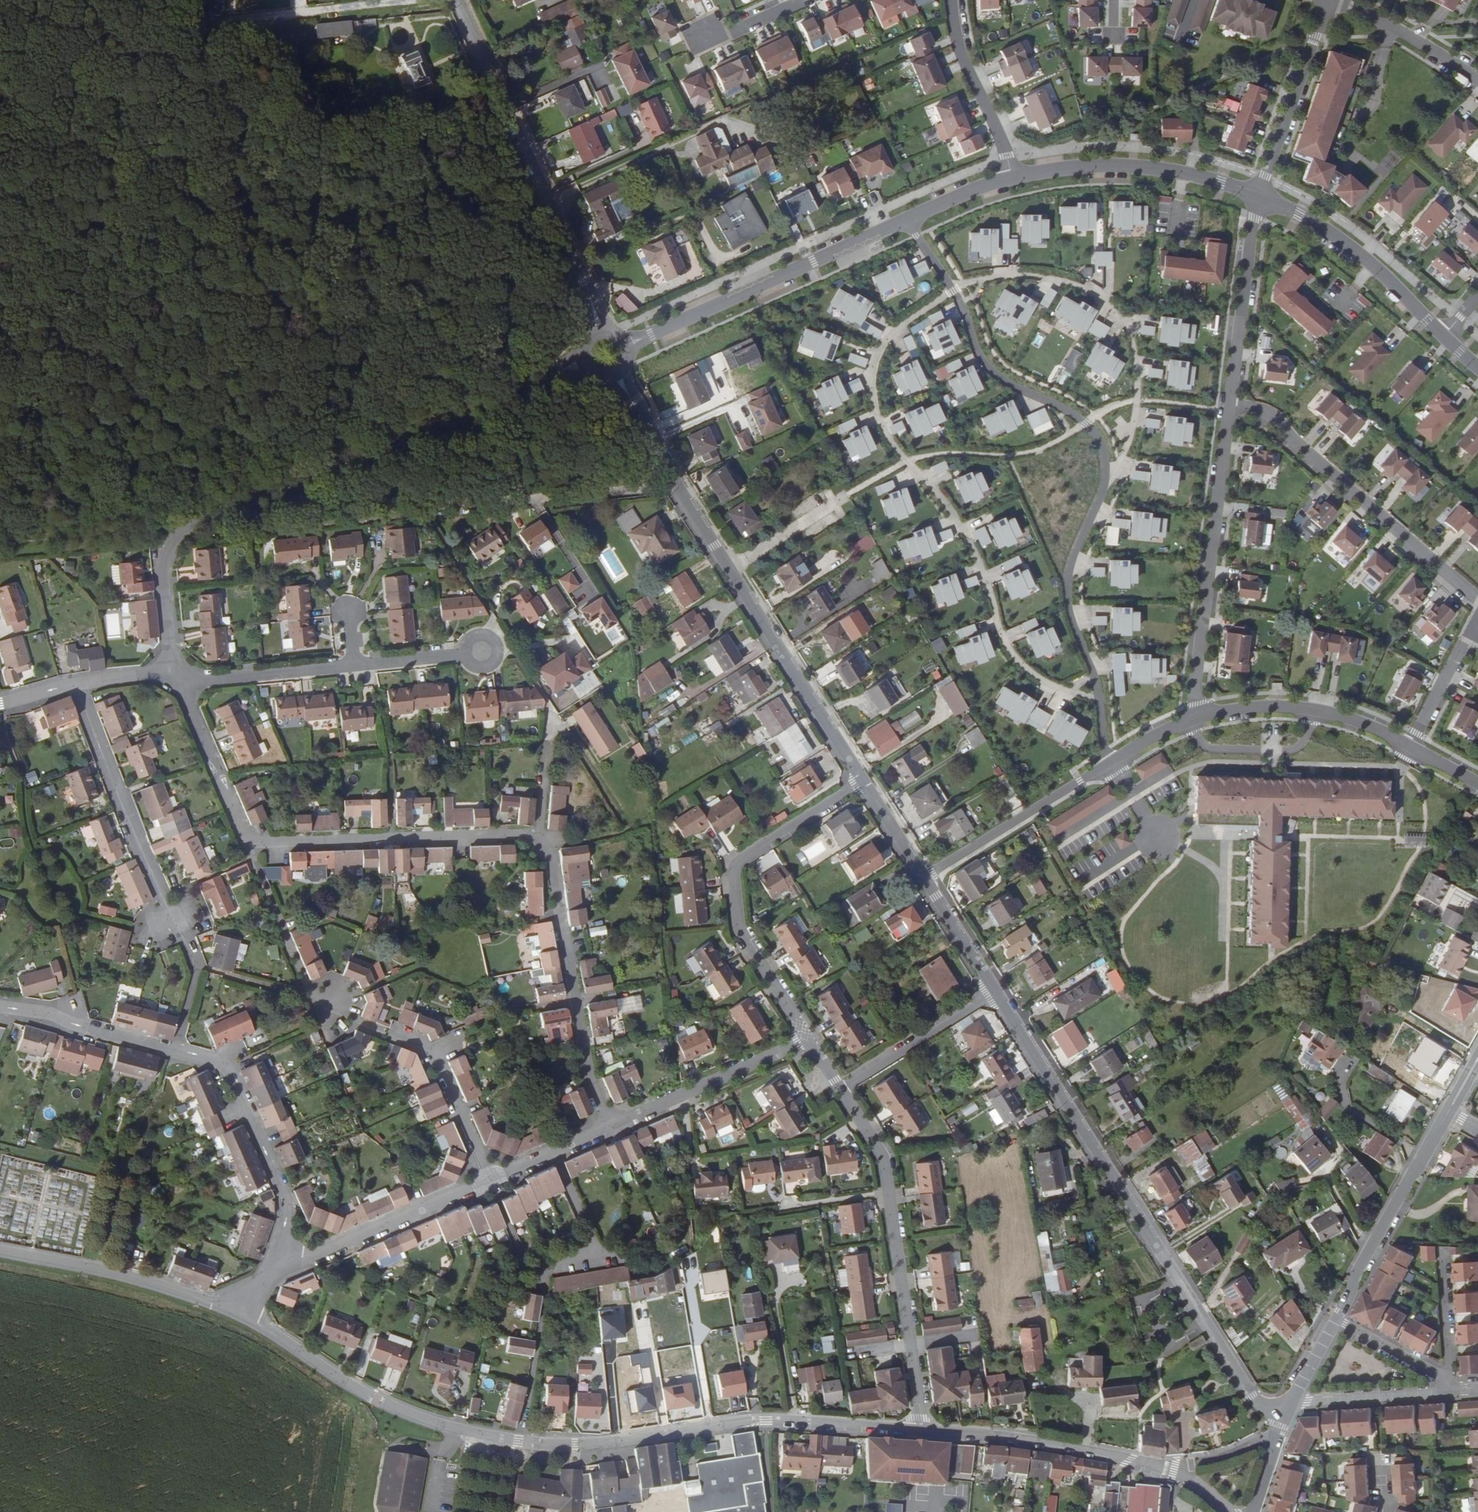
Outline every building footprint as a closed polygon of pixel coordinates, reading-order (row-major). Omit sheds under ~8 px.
[(870,1),(879,21),(895,14),(889,0),(872,0),(870,1)] [(895,14),(911,6),(908,0),(889,0),(895,14)] [(1077,0),(1078,27),(1096,27),(1096,8),(1093,8),(1093,0),(1083,0),(1077,0)] [(1129,27),(1149,27),(1150,7),(1150,1),(1134,0),(1133,7),(1130,8),(1129,27)] [(1167,21),(1178,25),(1187,0),(1175,0),(1167,21)] [(1190,29),(1202,34),(1214,0),(1201,0),(1190,29)] [(1210,21),(1224,26),(1223,28),(1249,38),(1250,35),(1263,39),(1273,13),(1259,8),(1260,5),(1246,0),(1218,0),(1210,21)] [(1451,12),(1458,0),(1429,0),(1451,12)] [(545,29),(560,23),(572,17),(565,2),(538,13),(545,29)] [(843,5),(835,8),(846,32),(862,25),(853,5),(848,7),(845,9),(843,5)] [(826,17),(821,19),(828,33),(831,39),(846,32),(835,8),(828,12),(830,15),(826,17)] [(667,10),(651,17),(663,42),(676,35),(673,28),(675,27),(667,10)] [(572,50),(592,41),(579,14),(572,17),(560,23),(567,38),(557,42),(561,52),(553,56),(559,69),(577,61),(572,50)] [(375,17),(315,24),(316,36),(352,32),(351,23),(365,22),(365,24),(375,22),(375,17)] [(811,17),(799,23),(808,42),(828,33),(821,19),(814,23),(811,17)] [(933,44),(927,31),(908,40),(917,60),(931,54),(927,46),(933,44)] [(776,36),(768,39),(780,63),(795,56),(786,36),(781,38),(778,40),(776,36)] [(780,63),(768,39),(761,43),(763,47),(759,48),(754,51),(764,71),(780,63)] [(516,42),(499,49),(501,54),(508,51),(508,50),(518,46),(516,42)] [(628,43),(613,50),(617,58),(611,61),(628,95),(649,85),(628,43)] [(997,62),(1001,70),(1025,59),(1018,43),(1000,50),(1003,59),(997,62)] [(421,62),(415,48),(400,55),(406,69),(407,68),(412,81),(411,82),(415,92),(430,85),(426,75),(425,75),(420,63),(421,62)] [(666,50),(657,54),(660,61),(669,57),(666,50)] [(1339,55),(1328,51),(1323,66),(1328,68),(1331,69),(1325,88),(1321,86),(1322,85),(1317,83),(1305,116),(1310,118),(1311,117),(1314,118),(1307,136),(1304,135),(1299,134),(1291,157),(1308,163),(1302,180),(1322,187),(1324,187),(1325,185),(1328,187),(1326,194),(1331,197),(1333,193),(1349,207),(1364,189),(1346,174),(1344,177),(1337,184),(1327,179),(1332,166),(1320,162),(1328,140),(1329,140),(1339,110),(1350,80),(1349,80),(1352,73),(1357,75),(1362,60),(1340,52),(1339,55)] [(917,60),(911,63),(917,78),(942,68),(938,60),(935,62),(933,58),(931,54),(917,60)] [(735,55),(727,59),(738,82),(754,75),(745,55),(740,57),(736,59),(735,55)] [(1113,57),(1087,57),(1087,75),(1106,75),(1106,72),(1113,72),(1113,57)] [(1139,58),(1113,57),(1113,72),(1120,72),(1120,75),(1139,75),(1139,58)] [(727,59),(720,62),(721,66),(718,67),(713,70),(723,90),(738,82),(727,59)] [(1025,59),(1001,70),(1004,77),(1010,75),(1014,84),(1032,76),(1025,59)] [(942,68),(917,78),(924,95),(945,85),(943,81),(941,77),(945,76),(942,68)] [(1322,85),(1321,86),(1325,88),(1331,69),(1328,68),(1327,71),(1322,70),(1318,81),(1323,82),(1322,85)] [(698,74),(681,81),(689,97),(713,86),(706,72),(699,76),(698,74)] [(1133,85),(1133,77),(1121,77),(1121,85),(1133,85)] [(1229,133),(1225,146),(1242,152),(1246,140),(1249,141),(1252,132),(1249,131),(1253,120),(1256,121),(1259,111),(1257,110),(1260,100),(1263,101),(1267,91),(1264,90),(1264,89),(1248,83),(1245,93),(1244,92),(1239,105),(1240,105),(1238,113),(1237,112),(1232,126),(1233,126),(1230,134),(1229,133)] [(565,118),(583,110),(572,86),(554,94),(554,95),(558,104),(561,111),(564,116),(565,118)] [(603,88),(595,92),(602,107),(610,103),(603,88)] [(1021,108),(1025,116),(1049,105),(1042,89),(1024,97),(1028,106),(1021,108)] [(558,104),(554,95),(550,97),(554,106),(558,104)] [(669,129),(654,97),(636,105),(645,125),(647,124),(653,136),(669,129)] [(955,97),(934,106),(941,122),(965,112),(962,104),(958,106),(957,102),(955,97)] [(1049,105),(1025,116),(1028,124),(1034,121),(1038,130),(1057,122),(1049,105)] [(965,112),(941,122),(948,138),(955,135),(968,129),(966,124),(965,121),(969,119),(965,112)] [(597,116),(568,130),(580,155),(582,160),(583,162),(603,154),(590,127),(600,122),(597,116)] [(1463,124),(1453,116),(1428,145),(1442,157),(1459,138),(1465,143),(1476,130),(1466,121),(1463,124)] [(1314,118),(1311,117),(1310,118),(1309,121),(1304,120),(1301,131),(1305,132),(1304,135),(1307,136),(1314,118)] [(1181,141),(1181,142),(1190,142),(1191,124),(1182,124),(1182,119),(1161,118),(1161,137),(1177,137),(1181,137),(1181,141)] [(647,124),(645,125),(651,137),(653,136),(647,124)] [(725,153),(730,150),(718,125),(710,129),(718,147),(721,145),(725,153)] [(730,190),(775,169),(765,146),(750,153),(746,143),(730,150),(725,153),(721,145),(718,147),(710,129),(695,136),(703,154),(694,158),(701,174),(719,166),(730,190)] [(968,129),(955,135),(963,155),(983,147),(977,134),(972,137),(968,129)] [(800,158),(819,149),(815,141),(797,150),(800,158)] [(857,175),(858,178),(866,174),(866,176),(875,172),(874,171),(879,169),(881,175),(892,170),(880,144),(849,158),(851,162),(851,163),(857,175)] [(851,163),(841,167),(847,180),(857,175),(851,163)] [(847,180),(841,167),(820,178),(827,193),(836,189),(841,197),(853,191),(847,180)] [(1331,169),(1327,179),(1337,184),(1344,177),(1331,169)] [(1395,194),(1389,189),(1378,202),(1388,212),(1391,208),(1401,217),(1426,188),(1412,175),(1395,194)] [(615,179),(582,194),(599,230),(593,233),(597,242),(622,231),(609,202),(622,196),(615,179)] [(1328,187),(1325,185),(1324,187),(1322,187),(1320,190),(1326,194),(1328,187)] [(774,202),(784,226),(803,219),(801,215),(815,209),(807,189),(774,202)] [(748,234),(751,238),(765,230),(745,192),(721,205),(725,212),(715,218),(729,244),(748,234)] [(1112,213),(1112,224),(1120,225),(1120,227),(1130,227),(1130,222),(1146,222),(1146,206),(1130,206),(1130,202),(1120,202),(1120,206),(1112,206),(1112,213)] [(1085,226),(1093,226),(1093,214),(1093,207),(1085,207),(1085,203),(1075,203),(1075,207),(1059,207),(1059,223),(1075,223),(1075,228),(1085,228),(1085,226)] [(1446,214),(1433,203),(1413,225),(1427,237),(1446,214)] [(1449,222),(1454,227),(1464,218),(1459,212),(1449,222)] [(1020,219),(1020,226),(1020,238),(1029,238),(1029,240),(1038,240),(1038,235),(1046,235),(1046,227),(1047,220),(1039,220),(1039,215),(1028,215),(1028,219),(1020,219)] [(1456,237),(1474,252),(1477,248),(1477,226),(1474,231),(1467,225),(1456,237)] [(996,240),(996,233),(988,233),(988,229),(978,229),(978,233),(970,233),(970,240),(970,249),(978,249),(978,254),(987,254),(987,252),(996,252),(996,240)] [(732,249),(751,238),(748,234),(729,244),(732,249)] [(683,268),(668,236),(641,248),(648,264),(656,260),(664,276),(683,268)] [(1167,251),(1161,250),(1158,270),(1162,270),(1161,277),(1185,280),(1185,278),(1191,278),(1191,281),(1214,284),(1214,283),(1217,263),(1222,264),(1225,244),(1221,243),(1221,240),(1202,237),(1201,244),(1206,245),(1204,260),(1194,259),(1194,258),(1188,258),(1167,256),(1167,251)] [(1110,266),(1109,251),(1092,251),(1093,287),(1101,287),(1101,266),(1110,266)] [(1449,259),(1442,253),(1432,265),(1449,281),(1465,263),(1454,254),(1449,259)] [(903,283),(911,280),(906,269),(903,263),(896,266),(894,262),(885,266),(887,270),(872,277),(879,291),(893,285),(896,289),(904,286),(903,283)] [(906,270),(911,280),(929,272),(925,262),(906,269),(906,270)] [(1292,318),(1315,338),(1319,333),(1322,336),(1335,321),(1330,316),(1327,320),(1306,301),(1306,300),(1301,296),(1300,297),(1293,290),(1304,278),(1308,282),(1312,276),(1297,263),(1295,266),(1292,264),(1279,279),(1282,282),(1272,293),(1272,294),(1271,300),(1287,314),(1289,312),(1293,316),(1292,318)] [(1082,277),(1090,277),(1090,268),(1082,268),(1082,277)] [(1272,293),(1282,282),(1279,279),(1273,285),(1272,293)] [(1046,308),(1055,292),(1046,287),(1037,304),(1046,308)] [(852,319),(860,323),(865,313),(866,313),(869,307),(862,303),(864,299),(855,294),(853,298),(839,290),(831,304),(846,312),(843,316),(851,321),(852,319)] [(1017,319),(1024,323),(1030,313),(1034,307),(1027,303),(1029,299),(1020,294),(1018,298),(1004,290),(996,303),(1010,311),(1008,316),(1016,321),(1017,319)] [(626,315),(634,308),(620,293),(612,300),(626,315)] [(1357,300),(1367,309),(1372,304),(1361,295),(1357,300)] [(1077,326),(1084,330),(1090,320),(1094,314),(1087,310),(1089,306),(1080,301),(1078,305),(1064,297),(1056,311),(1070,319),(1067,323),(1076,328),(1077,326)] [(1216,330),(1217,315),(1208,315),(1207,330),(1216,330)] [(1160,328),(1158,339),(1166,340),(1166,343),(1176,344),(1176,339),(1192,341),(1194,325),(1178,323),(1179,319),(1169,318),(1168,322),(1160,321),(1159,328),(1160,328)] [(1100,340),(1108,328),(1093,319),(1085,330),(1100,340)] [(910,329),(913,335),(925,330),(922,323),(910,329)] [(952,330),(953,330),(950,324),(942,327),(941,323),(931,327),(933,331),(926,335),(929,341),(933,349),(940,346),(942,350),(951,346),(950,344),(957,341),(952,330)] [(1152,336),(1154,328),(1140,325),(1138,334),(1152,336)] [(823,356),(831,359),(835,348),(837,341),(830,339),(832,334),(822,331),(820,335),(805,330),(800,344),(815,350),(813,355),(822,358),(823,356)] [(1371,333),(1360,346),(1365,351),(1349,371),(1363,383),(1388,354),(1379,346),(1382,342),(1371,333)] [(900,338),(906,352),(915,348),(909,335),(900,338)] [(1091,352),(1085,362),(1092,366),(1091,368),(1099,373),(1102,369),(1116,377),(1124,363),(1110,355),(1112,351),(1103,346),(1101,350),(1094,346),(1091,352)] [(1063,366),(1073,372),(1085,353),(1074,347),(1063,366)] [(730,370),(740,366),(735,353),(718,360),(724,373),(730,370)] [(863,368),(866,359),(848,353),(845,361),(863,368)] [(1286,359),(1271,357),(1270,364),(1264,364),(1262,379),(1285,381),(1286,366),(1285,366),(1286,359)] [(1168,364),(1167,371),(1168,371),(1166,382),(1174,383),(1174,386),(1183,387),(1184,382),(1192,383),(1193,374),(1194,367),(1186,366),(1187,362),(1177,360),(1176,365),(1168,364)] [(919,370),(917,364),(909,367),(908,363),(898,367),(900,371),(893,375),(896,381),(899,389),(907,385),(909,390),(918,386),(917,384),(924,381),(919,370)] [(1423,376),(1410,365),(1391,387),(1404,399),(1423,376)] [(740,366),(730,370),(734,380),(745,375),(740,366)] [(1145,377),(1160,378),(1160,369),(1146,368),(1145,377)] [(975,376),(976,376),(973,370),(966,373),(964,369),(954,374),(956,378),(949,381),(952,387),(956,395),(963,392),(965,396),(974,392),(973,390),(980,387),(975,376)] [(690,409),(709,401),(696,370),(676,379),(690,409)] [(841,386),(838,380),(831,383),(829,379),(819,384),(821,388),(814,391),(817,397),(821,405),(828,402),(831,406),(839,402),(838,400),(845,397),(841,386)] [(763,387),(749,394),(752,402),(747,404),(761,435),(781,426),(763,387)] [(1449,401),(1439,392),(1427,405),(1433,410),(1416,429),(1431,442),(1456,413),(1447,404),(1449,401)] [(1347,408),(1330,393),(1315,410),(1326,420),(1330,415),(1336,420),(1347,408)] [(1015,410),(1012,404),(1005,407),(1003,403),(994,408),(996,412),(988,415),(991,421),(992,421),(995,429),(1003,426),(1005,430),(1013,427),(1012,424),(1020,421),(1015,410)] [(906,418),(908,425),(909,425),(913,435),(921,432),(922,434),(930,430),(928,425),(936,422),(932,414),(929,407),(922,411),(920,407),(911,411),(913,415),(906,418)] [(1363,423),(1347,408),(1336,420),(1342,425),(1337,430),(1349,440),(1363,423)] [(1165,420),(1164,427),(1163,439),(1171,440),(1171,442),(1180,443),(1181,438),(1189,439),(1190,430),(1191,423),(1183,422),(1184,418),(1173,417),(1173,421),(1165,420)] [(1160,420),(1145,418),(1143,426),(1159,428),(1159,426),(1159,421),(1160,420)] [(886,426),(890,437),(903,432),(899,421),(886,426)] [(1033,437),(1051,429),(1049,422),(1031,430),(1033,437)] [(1476,422),(1457,444),(1470,456),(1477,446),(1477,424),(1476,422)] [(707,428),(688,437),(694,449),(697,447),(700,454),(701,454),(705,461),(718,455),(715,447),(716,447),(707,428)] [(869,436),(866,430),(859,433),(857,429),(848,434),(850,438),(842,441),(845,447),(846,447),(849,455),(857,452),(859,456),(867,452),(866,450),(874,447),(869,436)] [(744,432),(736,436),(739,442),(743,451),(751,447),(744,432)] [(1411,464),(1394,449),(1379,466),(1391,476),(1395,471),(1401,476),(1411,464)] [(1272,452),(1256,450),(1255,457),(1250,456),(1248,471),(1270,474),(1272,459),(1271,459),(1272,452)] [(770,456),(759,461),(764,470),(775,465),(770,456)] [(943,460),(930,466),(933,475),(947,469),(943,460)] [(1428,479),(1411,464),(1401,476),(1406,481),(1402,486),(1413,496),(1428,479)] [(720,501),(745,486),(736,473),(732,476),(726,465),(706,477),(710,485),(720,501)] [(1151,468),(1151,475),(1149,486),(1157,487),(1157,490),(1166,491),(1167,486),(1175,487),(1176,478),(1177,478),(1177,471),(1170,470),(1170,466),(1160,465),(1159,469),(1151,468)] [(955,483),(958,490),(963,500),(970,497),(971,499),(980,495),(978,490),(985,487),(981,479),(982,479),(979,473),(972,476),(970,472),(960,476),(962,480),(955,483)] [(818,492),(826,487),(823,481),(814,486),(818,492)] [(422,491),(425,503),(437,501),(434,488),(422,491)] [(908,499),(906,492),(899,495),(897,491),(887,494),(889,498),(881,501),(884,507),(887,516),(895,513),(896,518),(905,515),(904,512),(912,510),(908,499)] [(1321,506),(1315,501),(1305,513),(1310,517),(1309,519),(1321,528),(1335,511),(1324,502),(1321,506)] [(742,530),(746,537),(764,525),(759,516),(755,518),(745,502),(728,513),(741,531),(742,530)] [(1476,520),(1459,505),(1444,522),(1455,532),(1460,527),(1465,532),(1476,520)] [(614,518),(622,530),(639,519),(631,507),(614,518)] [(1131,522),(1130,534),(1138,535),(1138,537),(1147,538),(1148,533),(1164,535),(1166,519),(1150,517),(1150,513),(1140,512),(1140,516),(1132,515),(1131,522)] [(1263,514),(1248,512),(1246,528),(1244,544),(1260,546),(1263,514)] [(675,551),(655,518),(630,534),(641,551),(646,548),(656,563),(675,551)] [(989,529),(991,535),(992,535),(996,546),(1004,543),(1005,545),(1013,541),(1011,536),(1019,533),(1015,525),(1012,518),(1005,522),(1003,518),(994,522),(996,526),(989,529)] [(1476,520),(1465,532),(1471,537),(1466,542),(1477,551),(1477,522),(1476,520)] [(538,522),(516,536),(527,553),(548,539),(538,522)] [(1352,529),(1347,524),(1331,542),(1350,558),(1363,543),(1355,536),(1350,532),(1352,529)] [(492,527),(467,543),(479,563),(504,547),(492,527)] [(386,549),(390,549),(391,558),(413,557),(412,542),(415,541),(413,528),(385,530),(386,549)] [(928,551),(936,548),(932,537),(930,531),(923,533),(921,529),(911,533),(913,537),(898,542),(903,557),(919,552),(920,556),(929,553),(928,551)] [(1105,531),(1105,544),(1116,545),(1117,531),(1105,531)] [(328,540),(330,558),(345,556),(345,553),(353,552),(353,554),(362,553),(360,534),(352,535),(352,536),(337,538),(338,539),(328,540)] [(855,557),(875,545),(870,535),(849,548),(855,557)] [(318,553),(317,536),(273,541),(275,560),(292,558),(292,555),(302,554),(302,557),(310,556),(310,553),(318,553)] [(194,564),(195,573),(195,582),(218,580),(216,550),(193,552),(194,564)] [(1383,555),(1377,550),(1361,568),(1380,584),(1393,569),(1385,562),(1380,558),(1383,555)] [(790,591),(810,578),(797,557),(776,569),(790,591)] [(1110,564),(1109,571),(1110,571),(1109,582),(1117,583),(1117,585),(1126,586),(1127,580),(1135,581),(1135,572),(1136,565),(1128,565),(1128,560),(1118,560),(1118,564),(1110,564)] [(74,571),(74,561),(65,562),(65,571),(74,571)] [(153,590),(152,580),(141,582),(140,561),(119,563),(121,583),(127,583),(128,593),(153,590)] [(437,577),(445,576),(444,567),(436,569),(437,577)] [(876,583),(884,578),(877,567),(870,572),(876,583)] [(1103,576),(1103,568),(1088,568),(1088,576),(1103,576)] [(1002,580),(1005,587),(1010,597),(1017,594),(1018,596),(1027,592),(1024,587),(1032,584),(1028,576),(1026,569),(1018,573),(1017,569),(1007,573),(1009,577),(1002,580)] [(556,579),(565,594),(579,586),(569,571),(556,579)] [(699,597),(682,571),(667,580),(684,606),(699,597)] [(1256,576),(1240,574),(1240,581),(1237,581),(1236,596),(1258,598),(1259,584),(1256,583),(1256,576)] [(390,603),(390,610),(410,608),(407,576),(385,578),(387,603),(390,603)] [(960,580),(964,589),(977,584),(974,576),(960,580)] [(957,585),(958,585),(955,578),(948,581),(946,577),(937,580),(938,584),(931,587),(933,594),(933,593),(936,602),(944,599),(946,604),(954,601),(954,598),(961,596),(957,585)] [(1423,587),(1412,578),(1397,595),(1409,604),(1410,603),(1415,608),(1425,596),(1420,592),(1423,587)] [(547,580),(537,586),(551,607),(561,601),(547,580)] [(3,616),(7,626),(27,618),(13,582),(0,588),(0,598),(6,614),(3,616)] [(282,589),(285,621),(290,621),(307,619),(307,610),(309,610),(307,586),(282,589)] [(821,586),(807,595),(815,607),(808,612),(814,620),(835,607),(821,586)] [(907,599),(914,596),(910,587),(903,590),(907,599)] [(889,590),(878,597),(883,605),(894,599),(889,590)] [(521,610),(525,618),(530,626),(547,615),(537,598),(533,601),(528,592),(512,602),(518,612),(521,610)] [(645,594),(634,601),(643,614),(653,608),(645,594)] [(198,613),(199,630),(201,630),(221,628),(219,595),(201,597),(201,612),(198,613)] [(575,612),(584,625),(592,619),(601,632),(617,622),(599,596),(575,612)] [(476,597),(440,601),(440,605),(442,621),(458,620),(458,617),(472,616),(472,615),(487,613),(476,597)] [(134,602),(135,612),(138,639),(158,637),(154,600),(134,602)] [(134,602),(127,602),(128,613),(135,612),(134,602)] [(1439,608),(1433,603),(1423,615),(1428,620),(1428,621),(1439,631),(1454,614),(1442,604),(1439,608)] [(390,610),(388,611),(389,620),(391,619),(392,632),(393,643),(414,641),(411,608),(410,608),(390,610)] [(1111,612),(1111,619),(1111,631),(1119,631),(1119,633),(1129,633),(1129,628),(1137,628),(1137,619),(1137,612),(1129,612),(1130,608),(1119,608),(1119,612),(1111,612)] [(696,609),(678,620),(692,643),(710,632),(706,626),(700,616),(696,609)] [(700,616),(706,626),(710,623),(704,613),(700,616)] [(560,619),(568,636),(575,632),(567,616),(560,619)] [(1090,616),(1091,625),(1105,625),(1105,616),(1090,616)] [(1034,618),(1021,624),(1025,631),(1038,625),(1034,618)] [(310,627),(309,619),(307,619),(290,621),(293,651),(315,649),(314,637),(311,637),(310,627)] [(834,651),(850,641),(838,623),(822,633),(834,651)] [(267,624),(258,625),(259,634),(268,633),(267,624)] [(972,624),(955,630),(958,638),(975,632),(972,624)] [(1250,628),(1234,626),(1233,633),(1227,632),(1225,647),(1247,650),(1250,628)] [(221,628),(201,630),(202,645),(206,644),(206,647),(207,662),(227,660),(225,627),(221,628)] [(1027,639),(1030,645),(1035,655),(1042,652),(1043,654),(1052,650),(1050,646),(1057,642),(1053,634),(1054,634),(1051,628),(1043,631),(1042,627),(1032,631),(1034,635),(1027,639)] [(1334,635),(1312,631),(1307,653),(1322,656),(1323,649),(1331,651),(1334,635)] [(44,633),(35,635),(37,643),(46,641),(44,633)] [(1382,642),(1387,646),(1394,637),(1389,633),(1382,642)] [(726,634),(708,646),(714,655),(724,671),(742,660),(726,634)] [(0,641),(0,642),(7,669),(5,670),(9,684),(20,681),(16,667),(30,663),(21,635),(0,641)] [(984,657),(992,654),(988,643),(986,636),(979,639),(977,635),(967,639),(969,643),(954,648),(959,663),(975,657),(976,662),(985,659),(984,657)] [(1356,639),(1334,635),(1331,651),(1338,652),(1337,658),(1342,659),(1352,661),(1356,639)] [(940,637),(931,643),(936,653),(946,647),(940,637)] [(1247,650),(1225,647),(1223,662),(1232,663),(1231,670),(1247,672),(1248,665),(1246,664),(1247,650)] [(89,667),(89,671),(105,669),(101,648),(68,652),(70,666),(78,665),(79,668),(89,667)] [(564,652),(537,669),(552,692),(590,669),(580,653),(569,659),(564,652)] [(1130,666),(1130,677),(1139,677),(1139,680),(1148,680),(1148,675),(1164,675),(1164,659),(1148,659),(1148,655),(1138,654),(1138,659),(1130,659),(1130,666)] [(724,671),(714,655),(704,661),(714,677),(724,671)] [(849,686),(866,675),(853,656),(837,667),(849,686)] [(662,662),(637,677),(638,689),(667,671),(662,662)] [(1110,662),(1110,671),(1124,672),(1124,662),(1110,662)] [(31,667),(30,663),(16,667),(17,671),(31,667)] [(746,665),(725,679),(733,692),(744,686),(752,699),(766,691),(764,689),(768,686),(764,681),(761,683),(752,669),(750,670),(746,665)] [(1421,674),(1408,667),(1393,696),(1407,703),(1414,688),(1421,674)] [(667,671),(638,689),(640,702),(673,681),(667,671)] [(1425,676),(1421,674),(1414,688),(1417,690),(1425,676)] [(880,712),(898,700),(885,680),(867,691),(872,699),(880,712)] [(939,691),(955,716),(968,708),(953,682),(939,691)] [(506,688),(495,689),(497,710),(508,709),(508,712),(519,711),(521,719),(538,717),(537,704),(532,705),(530,687),(528,687),(528,685),(517,686),(517,688),(506,689),(506,688)] [(1016,717),(1023,721),(1029,711),(1033,705),(1026,701),(1028,697),(1019,692),(1017,696),(1003,687),(995,701),(1009,709),(1006,714),(1014,719),(1016,717)] [(421,711),(421,713),(451,709),(449,688),(434,690),(428,691),(427,689),(418,690),(421,711)] [(535,688),(530,691),(532,705),(537,704),(538,717),(543,717),(544,702),(535,688)] [(467,716),(497,713),(497,710),(495,689),(488,690),(488,692),(475,693),(464,694),(467,716)] [(421,711),(418,690),(410,691),(410,693),(388,695),(390,718),(412,716),(412,712),(421,711)] [(707,697),(704,692),(697,697),(700,702),(707,697)] [(111,737),(131,729),(120,701),(120,702),(117,694),(94,703),(96,710),(100,709),(111,737)] [(305,716),(305,720),(336,717),(334,695),(311,697),(311,696),(303,697),(305,716)] [(69,697),(40,707),(48,727),(77,717),(69,697)] [(305,716),(303,697),(276,699),(278,718),(305,716)] [(755,712),(772,739),(776,737),(795,724),(779,698),(755,712)] [(1456,712),(1459,713),(1467,699),(1464,698),(1456,712)] [(1467,699),(1459,713),(1452,728),(1466,735),(1477,710),(1477,705),(1467,699)] [(218,709),(230,737),(233,735),(248,728),(237,701),(218,709)] [(589,701),(572,712),(599,757),(617,746),(589,701)] [(661,711),(664,717),(676,710),(672,704),(661,711)] [(165,721),(177,719),(175,706),(163,708),(165,721)] [(340,709),(342,731),(367,729),(366,727),(374,726),(372,707),(365,708),(364,707),(340,709)] [(916,711),(897,722),(903,732),(922,721),(916,711)] [(970,712),(965,715),(970,723),(974,720),(970,712)] [(1053,719),(1047,729),(1054,734),(1053,736),(1061,741),(1064,736),(1078,744),(1086,731),(1072,723),(1074,719),(1066,714),(1063,717),(1057,713),(1053,719)] [(43,729),(48,727),(44,717),(39,719),(43,729)] [(649,734),(669,724),(666,718),(646,728),(649,734)] [(867,733),(880,754),(900,743),(896,737),(903,732),(897,722),(890,727),(886,721),(867,733)] [(813,751),(795,724),(776,737),(793,764),(813,751)] [(973,749),(986,741),(978,727),(965,736),(973,749)] [(262,755),(250,728),(248,728),(233,735),(236,743),(239,749),(236,750),(243,764),(262,755)] [(644,747),(637,736),(631,740),(638,751),(644,747)] [(110,746),(113,755),(125,751),(129,761),(132,760),(134,766),(140,779),(156,773),(150,759),(157,756),(151,739),(130,747),(127,739),(110,746)] [(927,755),(920,746),(893,764),(905,784),(923,773),(916,762),(927,755)] [(1160,753),(1135,768),(1142,780),(1167,765),(1160,753)] [(809,766),(790,778),(794,784),(802,797),(820,785),(809,766)] [(85,767),(65,775),(76,805),(96,797),(85,767)] [(35,770),(26,774),(30,785),(40,781),(35,770)] [(1260,778),(1196,776),(1195,812),(1196,812),(1196,824),(1258,826),(1257,841),(1251,841),(1248,942),(1269,942),(1269,946),(1284,947),(1287,841),(1278,841),(1279,815),(1288,815),(1288,808),(1298,808),(1298,815),(1387,817),(1387,801),(1387,782),(1299,780),(1299,773),(1282,772),(1282,780),(1260,779),(1260,778)] [(998,786),(1008,780),(1004,773),(994,780),(998,786)] [(251,787),(259,806),(266,802),(255,776),(250,778),(253,786),(251,787)] [(250,778),(234,785),(251,826),(267,819),(261,805),(259,806),(251,787),(253,786),(250,778)] [(936,782),(929,787),(940,804),(948,799),(936,782)] [(172,814),(160,783),(140,791),(152,822),(157,820),(161,818),(164,825),(185,817),(182,810),(172,814)] [(53,784),(43,789),(47,797),(57,793),(53,784)] [(940,804),(929,787),(928,785),(910,796),(923,817),(941,806),(940,804)] [(1108,785),(1047,823),(1054,836),(1114,798),(1108,785)] [(569,787),(552,786),(548,829),(566,830),(567,816),(565,815),(566,795),(569,795),(569,787)] [(520,808),(518,825),(531,826),(534,824),(536,798),(502,796),(501,812),(509,813),(509,807),(520,808)] [(1015,796),(1006,801),(1011,810),(1020,805),(1015,796)] [(397,824),(400,826),(413,826),(412,815),(412,809),(422,808),(423,814),(431,814),(430,797),(396,798),(397,824)] [(709,824),(716,834),(743,816),(732,798),(704,816),(709,824)] [(371,816),(372,827),(385,827),(387,824),(386,799),(344,800),(345,817),(361,816),(361,810),(371,810),(371,816)] [(704,816),(698,806),(674,821),(684,837),(692,831),(695,829),(697,832),(709,824),(704,816)] [(444,810),(445,827),(471,826),(471,823),(475,823),(475,826),(489,826),(488,808),(473,809),(473,811),(453,812),(453,809),(444,810)] [(1466,809),(1462,814),(1468,818),(1471,812),(1466,809)] [(972,831),(959,810),(936,824),(941,832),(950,827),(958,840),(972,831)] [(859,832),(846,812),(827,824),(840,845),(859,832)] [(310,814),(295,815),(295,832),(311,832),(310,829),(315,828),(315,831),(339,831),(339,813),(331,813),(331,816),(310,817),(310,814)] [(772,819),(771,817),(762,822),(765,828),(785,818),(783,814),(772,819)] [(104,816),(88,822),(97,846),(113,840),(104,816)] [(204,874),(209,872),(206,865),(208,864),(196,836),(194,837),(191,828),(151,846),(155,855),(175,846),(181,860),(184,859),(189,872),(192,871),(194,876),(203,873),(204,874)] [(21,837),(20,829),(11,830),(12,838),(21,837)] [(1123,832),(1114,837),(1121,849),(1131,843),(1123,832)] [(1402,846),(1426,847),(1426,836),(1403,836),(1402,846)] [(117,838),(113,840),(97,846),(103,863),(121,856),(118,849),(121,848),(117,838)] [(804,864),(827,851),(821,841),(798,854),(804,864)] [(499,862),(514,861),(514,844),(499,844),(499,847),(495,847),(495,844),(470,845),(470,863),(479,862),(479,860),(499,859),(499,862)] [(587,844),(568,847),(561,848),(559,849),(563,882),(580,879),(579,871),(573,872),(572,862),(589,859),(587,844)] [(853,857),(864,874),(865,875),(883,863),(871,845),(853,856),(853,857)] [(444,864),(451,863),(451,861),(451,846),(427,847),(427,849),(423,850),(423,847),(407,847),(408,865),(423,864),(423,862),(443,861),(444,864)] [(393,871),(408,871),(408,865),(407,847),(400,848),(392,848),(393,871)] [(333,850),(334,868),(342,867),(341,865),(362,864),(362,867),(378,866),(377,848),(361,849),(361,852),(357,852),(357,849),(333,850)] [(378,872),(393,871),(392,848),(384,848),(377,848),(378,866),(378,872)] [(325,868),(334,868),(333,850),(309,851),(309,853),(304,854),(304,851),(289,852),(289,865),(290,869),(305,869),(305,866),(325,865),(325,868)] [(680,891),(705,889),(704,881),(702,881),(699,857),(677,859),(680,891)] [(859,877),(864,874),(853,857),(848,861),(859,877)] [(130,910),(150,901),(152,900),(135,859),(114,868),(127,897),(125,899),(130,910)] [(184,859),(181,860),(187,873),(189,872),(184,859)] [(984,869),(978,860),(955,873),(972,900),(987,891),(976,874),(984,869)] [(770,874),(767,876),(760,881),(770,896),(787,885),(795,898),(802,893),(782,863),(769,872),(770,874)] [(1450,869),(1440,863),(1435,871),(1446,877),(1450,869)] [(231,881),(249,872),(247,867),(246,864),(227,872),(231,881)] [(525,915),(535,914),(542,914),(542,888),(538,889),(537,885),(541,885),(541,870),(524,871),(524,886),(527,886),(527,906),(525,907),(525,915)] [(1450,882),(1429,870),(1417,892),(1438,904),(1450,882)] [(393,882),(408,882),(408,871),(393,871),(393,882)] [(196,881),(210,874),(209,872),(204,874),(203,873),(194,876),(196,881)] [(1079,888),(1088,902),(1114,886),(1106,872),(1079,888)] [(198,885),(205,900),(210,898),(219,918),(234,911),(218,876),(198,885)] [(1039,896),(1046,892),(1038,878),(1031,883),(1039,896)] [(580,879),(563,882),(567,906),(570,906),(570,910),(567,910),(569,925),(587,923),(585,908),(582,908),(579,888),(582,887),(581,879),(580,879)] [(884,905),(871,885),(847,900),(860,921),(884,905)] [(706,897),(705,889),(680,891),(684,925),(707,922),(704,897),(706,897)] [(999,924),(1019,912),(1007,893),(987,906),(999,924)] [(115,917),(117,909),(100,905),(98,913),(115,917)] [(921,923),(911,907),(898,915),(898,914),(886,922),(892,932),(891,933),(895,939),(896,938),(898,941),(904,937),(902,935),(921,923)] [(1456,930),(1463,917),(1446,907),(1438,920),(1456,930)] [(781,939),(789,952),(802,944),(806,942),(791,918),(775,929),(781,939)] [(539,952),(542,967),(559,964),(556,949),(553,949),(552,946),(555,945),(551,921),(523,926),(524,934),(538,932),(541,951),(539,952)] [(28,922),(22,925),(27,932),(32,929),(28,922)] [(1032,932),(1031,933),(1026,924),(1004,938),(1005,939),(1009,945),(1007,947),(1005,952),(1008,957),(1017,952),(1018,953),(1030,946),(1038,942),(1032,932)] [(130,932),(110,926),(102,957),(125,964),(127,956),(124,955),(130,932)] [(289,932),(292,939),(306,933),(303,926),(302,926),(289,932)] [(588,937),(599,936),(599,940),(606,940),(605,926),(588,927),(588,937)] [(857,944),(870,938),(865,928),(852,934),(857,944)] [(292,939),(310,979),(326,972),(320,959),(317,960),(309,941),(312,939),(309,932),(306,933),(292,939)] [(476,943),(487,943),(486,934),(476,934),(476,943)] [(211,967),(229,971),(232,972),(240,941),(217,935),(214,943),(217,944),(211,967)] [(1457,966),(1464,954),(1463,953),(1468,945),(1452,936),(1447,946),(1448,946),(1438,966),(1454,976),(1459,967),(1457,966)] [(778,940),(787,954),(789,952),(781,939),(778,940)] [(708,975),(726,964),(722,957),(719,959),(715,953),(709,943),(693,953),(707,976),(708,975)] [(276,944),(266,945),(267,959),(277,958),(276,944)] [(802,944),(789,952),(795,961),(808,953),(802,944)] [(1030,946),(1018,953),(1020,956),(1032,949),(1030,946)] [(808,953),(795,961),(809,983),(825,972),(812,951),(808,953)] [(1053,976),(1039,953),(1024,962),(1038,986),(1053,976)] [(1466,955),(1464,954),(1457,966),(1459,967),(1466,955)] [(595,958),(591,958),(579,960),(584,992),(587,993),(612,989),(609,974),(592,977),(591,966),(596,965),(595,958)] [(921,970),(925,976),(943,965),(940,959),(921,970)] [(1367,971),(1373,962),(1361,959),(1357,964),(1367,971)] [(347,961),(342,975),(357,981),(360,988),(374,982),(368,969),(347,961)] [(63,982),(60,970),(58,962),(50,965),(52,970),(25,978),(30,997),(58,989),(56,983),(63,982)] [(1381,963),(1378,963),(1373,962),(1367,971),(1364,977),(1370,981),(1381,963)] [(535,988),(538,1002),(563,998),(565,995),(559,964),(542,967),(544,975),(550,974),(552,984),(546,985),(535,988)] [(740,986),(726,964),(708,975),(722,998),(740,986)] [(943,965),(925,976),(937,996),(956,985),(943,965)] [(1117,992),(1125,987),(1115,969),(1106,975),(1117,992)] [(544,975),(546,985),(552,984),(550,974),(544,975)] [(1064,1017),(1103,994),(1093,978),(1054,1002),(1064,1017)] [(387,984),(377,988),(383,1001),(393,996),(387,984)] [(817,996),(836,1025),(851,1016),(846,1009),(849,1007),(835,985),(817,996)] [(1376,1006),(1379,1008),(1385,998),(1364,985),(1347,1013),(1365,1024),(1376,1006)] [(1125,987),(1117,992),(1122,1000),(1130,996),(1125,987)] [(377,988),(363,995),(366,1001),(360,1017),(374,1022),(383,1001),(377,988)] [(614,998),(616,1013),(643,1009),(640,994),(614,998)] [(589,1003),(587,1006),(593,1037),(609,1034),(608,1026),(602,1027),(600,1016),(616,1013),(614,998),(589,1003)] [(769,1033),(747,998),(729,1009),(751,1044),(769,1033)] [(117,1001),(112,1023),(120,1026),(121,1022),(127,1023),(126,1027),(132,1029),(139,1004),(127,1000),(126,1004),(117,1001)] [(404,1002),(402,1008),(410,1011),(412,1004),(404,1002)] [(160,1003),(158,1012),(166,1014),(167,1011),(168,1005),(160,1003)] [(152,1034),(158,1012),(149,1009),(150,1007),(139,1004),(132,1029),(140,1031),(141,1027),(147,1029),(146,1032),(152,1034)] [(1368,1026),(1379,1008),(1376,1006),(1365,1024),(1368,1026)] [(485,1007),(475,1012),(478,1019),(489,1014),(485,1007)] [(565,1007),(539,1012),(543,1027),(553,1025),(559,1024),(561,1034),(555,1035),(557,1044),(573,1040),(567,1009),(565,1007)] [(402,1008),(397,1022),(404,1025),(410,1011),(402,1008)] [(172,1039),(179,1014),(167,1011),(166,1014),(158,1012),(152,1034),(159,1036),(160,1032),(165,1033),(164,1037),(172,1039)] [(236,1040),(242,1037),(241,1034),(248,1031),(249,1034),(255,1031),(246,1011),(238,1014),(237,1012),(226,1016),(236,1040)] [(410,1011),(404,1025),(427,1033),(430,1040),(444,1034),(438,1021),(410,1011)] [(478,1019),(475,1012),(461,1018),(464,1025),(478,1019)] [(230,1042),(236,1040),(226,1016),(215,1021),(216,1024),(208,1027),(216,1048),(224,1045),(222,1042),(228,1039),(230,1042)] [(851,1016),(836,1025),(844,1038),(842,1039),(842,1042),(844,1045),(846,1046),(849,1044),(853,1052),(870,1042),(857,1021),(854,1022),(851,1016)] [(1071,1021),(1053,1033),(1069,1058),(1087,1047),(1071,1021)] [(979,1022),(963,1032),(974,1049),(968,1052),(972,1058),(993,1045),(990,1039),(979,1022)] [(55,1036),(24,1027),(17,1051),(42,1058),(44,1051),(50,1053),(55,1036)] [(353,1036),(326,1048),(336,1070),(359,1060),(360,1057),(357,1051),(365,1048),(369,1035),(355,1029),(353,1036)] [(703,1030),(676,1042),(685,1061),(712,1049),(703,1030)] [(1103,1046),(1115,1039),(1110,1032),(1099,1040),(1103,1046)] [(1339,1054),(1344,1046),(1325,1033),(1310,1056),(1321,1063),(1328,1068),(1337,1053),(1339,1054)] [(89,1065),(94,1046),(86,1044),(85,1048),(70,1044),(62,1041),(63,1038),(55,1036),(50,1053),(58,1056),(57,1060),(80,1066),(81,1064),(89,1065)] [(395,1061),(400,1047),(393,1044),(387,1058),(395,1061)] [(1303,1051),(1310,1056),(1314,1049),(1307,1044),(1305,1045),(1302,1049),(1303,1051)] [(120,1073),(132,1076),(139,1051),(132,1049),(131,1053),(124,1051),(125,1047),(118,1046),(113,1067),(121,1070),(120,1073)] [(410,1084),(413,1091),(429,1084),(415,1053),(400,1047),(395,1061),(394,1063),(408,1069),(414,1082),(410,1084)] [(999,1050),(983,1060),(996,1080),(1012,1071),(999,1050)] [(1102,1079),(1121,1067),(1110,1050),(1091,1061),(1102,1079)] [(153,1078),(159,1056),(152,1054),(151,1058),(144,1056),(145,1053),(139,1051),(132,1076),(144,1079),(145,1076),(153,1078)] [(463,1054),(447,1061),(465,1101),(481,1094),(478,1087),(475,1088),(467,1069),(470,1068),(463,1054)] [(250,1090),(274,1080),(269,1068),(266,1070),(262,1061),(241,1070),(245,1078),(248,1076),(251,1081),(247,1083),(250,1090)] [(321,1074),(330,1070),(325,1061),(316,1065),(321,1074)] [(634,1064),(603,1077),(614,1102),(615,1102),(628,1097),(621,1081),(631,1077),(633,1082),(640,1079),(634,1064)] [(1389,1085),(1394,1077),(1374,1065),(1369,1072),(1389,1085)] [(193,1090),(196,1098),(217,1089),(214,1082),(211,1083),(208,1078),(211,1077),(208,1070),(185,1080),(190,1091),(193,1090)] [(338,1074),(342,1084),(349,1082),(345,1072),(338,1074)] [(1132,1079),(1128,1072),(1106,1085),(1110,1092),(1107,1094),(1122,1117),(1125,1116),(1127,1114),(1137,1108),(1123,1084),(1132,1079)] [(918,1078),(924,1087),(929,1083),(924,1075),(918,1078)] [(891,1109),(895,1114),(912,1104),(909,1098),(907,1099),(893,1076),(875,1088),(889,1110),(891,1109)] [(775,1112),(793,1100),(788,1093),(779,1078),(761,1089),(775,1112)] [(258,1109),(279,1100),(275,1092),(278,1090),(274,1080),(250,1090),(252,1095),(256,1093),(259,1100),(255,1101),(258,1109)] [(413,1091),(419,1105),(441,1096),(437,1088),(435,1082),(429,1084),(413,1091)] [(1010,1088),(1006,1082),(986,1094),(990,1101),(991,1100),(1005,1123),(1013,1118),(1015,1122),(1023,1117),(1021,1113),(1023,1112),(1009,1089),(1010,1088)] [(582,1086),(551,1100),(558,1116),(565,1112),(563,1107),(572,1103),(579,1118),(591,1113),(592,1110),(582,1086)] [(201,1119),(204,1125),(218,1119),(215,1113),(225,1108),(222,1101),(219,1102),(216,1096),(219,1095),(217,1089),(196,1098),(199,1106),(197,1107),(201,1119)] [(1415,1099),(1402,1091),(1387,1113),(1401,1122),(1415,1099)] [(1295,1107),(1301,1103),(1294,1093),(1289,1097),(1295,1107)] [(441,1096),(419,1105),(425,1119),(447,1110),(444,1103),(441,1096)] [(1317,1111),(1324,1120),(1337,1106),(1338,1104),(1330,1097),(1317,1111)] [(279,1130),(293,1124),(285,1106),(282,1108),(279,1100),(258,1109),(261,1115),(264,1113),(267,1119),(263,1120),(266,1128),(276,1124),(279,1130)] [(798,1108),(793,1100),(775,1112),(773,1113),(784,1130),(786,1129),(791,1137),(806,1128),(805,1127),(807,1123),(804,1119),(799,1118),(795,1111),(798,1108)] [(928,1125),(913,1103),(912,1104),(895,1114),(893,1116),(899,1125),(901,1124),(904,1130),(909,1137),(928,1125)] [(1300,1113),(1305,1109),(1301,1103),(1295,1107),(1300,1113)] [(183,1104),(176,1107),(179,1115),(186,1112),(183,1104)] [(725,1104),(706,1112),(708,1119),(700,1122),(707,1140),(716,1136),(714,1131),(733,1123),(725,1104)] [(958,1111),(962,1119),(976,1112),(972,1104),(958,1111)] [(486,1106),(482,1108),(470,1113),(484,1145),(499,1150),(505,1134),(491,1128),(485,1116),(489,1114),(486,1106)] [(1130,1120),(1141,1113),(1137,1108),(1127,1114),(1130,1120)] [(1300,1113),(1302,1117),(1306,1123),(1308,1125),(1315,1120),(1307,1108),(1305,1109),(1300,1113)] [(1036,1121),(1047,1116),(1045,1110),(1033,1115),(1036,1121)] [(683,1137),(673,1114),(649,1124),(650,1128),(646,1129),(645,1126),(632,1131),(633,1134),(639,1148),(653,1142),(652,1140),(659,1137),(663,1145),(683,1137)] [(1124,1135),(1131,1146),(1151,1134),(1141,1118),(1133,1123),(1137,1128),(1124,1135)] [(204,1125),(207,1132),(221,1126),(218,1119),(204,1125)] [(449,1147),(444,1161),(460,1167),(466,1153),(452,1121),(436,1128),(440,1135),(443,1134),(449,1147)] [(282,1137),(296,1131),(294,1128),(293,1124),(279,1130),(282,1137)] [(227,1145),(231,1153),(251,1144),(249,1138),(246,1139),(244,1134),(247,1133),(243,1125),(234,1129),(224,1133),(221,1126),(207,1132),(210,1139),(219,1135),(224,1147),(227,1145)] [(1303,1129),(1291,1150),(1292,1151),(1313,1134),(1308,1125),(1303,1129)] [(505,1134),(499,1150),(513,1156),(545,1142),(538,1127),(531,1130),(533,1134),(520,1140),(505,1134)] [(280,1160),(283,1167),(304,1158),(301,1151),(304,1149),(296,1131),(282,1137),(285,1144),(275,1148),(277,1154),(282,1152),(284,1158),(280,1160)] [(1381,1162),(1393,1144),(1375,1132),(1363,1149),(1381,1162)] [(643,1156),(639,1148),(633,1134),(627,1137),(619,1140),(629,1162),(643,1156)] [(1313,1134),(1292,1151),(1309,1172),(1330,1155),(1313,1134)] [(615,1168),(629,1162),(619,1140),(612,1143),(605,1146),(612,1160),(615,1168)] [(1193,1140),(1178,1150),(1185,1161),(1200,1152),(1193,1140)] [(1439,1176),(1463,1177),(1472,1162),(1475,1164),(1477,1160),(1477,1154),(1458,1142),(1450,1156),(1451,1157),(1453,1158),(1448,1167),(1446,1166),(1439,1176)] [(231,1163),(236,1174),(260,1163),(257,1156),(254,1157),(251,1151),(254,1150),(251,1144),(231,1153),(234,1161),(231,1163)] [(564,1162),(571,1178),(579,1174),(578,1172),(597,1164),(598,1166),(612,1160),(605,1146),(604,1144),(590,1150),(592,1154),(588,1155),(587,1152),(564,1162)] [(1033,1155),(1041,1198),(1063,1193),(1055,1151),(1033,1155)] [(824,1160),(828,1180),(858,1176),(855,1155),(824,1160)] [(779,1163),(782,1181),(807,1178),(808,1183),(820,1181),(817,1158),(804,1159),(779,1163)] [(1363,1198),(1378,1186),(1356,1158),(1341,1170),(1363,1198)] [(460,1167),(444,1161),(438,1175),(425,1182),(423,1177),(416,1180),(423,1196),(454,1182),(460,1167)] [(772,1161),(748,1164),(748,1168),(741,1169),(744,1190),(751,1189),(753,1192),(755,1193),(762,1192),(763,1190),(765,1187),(764,1184),(775,1182),(772,1161)] [(268,1182),(265,1175),(262,1177),(260,1171),(263,1170),(260,1163),(236,1174),(241,1185),(244,1183),(247,1192),(268,1182)] [(1163,1167),(1174,1185),(1181,1180),(1172,1165),(1169,1164),(1168,1163),(1163,1167)] [(624,1178),(631,1175),(627,1164),(620,1167),(624,1178)] [(938,1164),(917,1171),(919,1183),(917,1183),(918,1191),(939,1188),(941,1188),(938,1164)] [(1175,1197),(1179,1194),(1173,1185),(1174,1185),(1163,1167),(1161,1164),(1146,1173),(1159,1194),(1160,1194),(1165,1202),(1175,1197)] [(564,1190),(553,1166),(539,1172),(550,1196),(564,1190)] [(1243,1195),(1228,1171),(1210,1183),(1214,1190),(1218,1191),(1221,1196),(1227,1205),(1231,1203),(1235,1209),(1254,1197),(1250,1191),(1243,1195)] [(550,1196),(539,1172),(526,1179),(528,1183),(536,1202),(550,1196)] [(692,1181),(694,1199),(728,1195),(725,1176),(710,1178),(709,1172),(700,1174),(700,1179),(692,1181)] [(361,1204),(368,1220),(391,1210),(390,1208),(394,1206),(395,1209),(408,1203),(404,1192),(411,1189),(406,1178),(399,1181),(402,1186),(388,1192),(389,1195),(370,1203),(369,1201),(361,1204)] [(1294,1179),(1275,1183),(1279,1189),(1294,1187),(1296,1186),(1294,1179)] [(536,1202),(528,1183),(514,1189),(516,1194),(524,1213),(538,1207),(536,1202)] [(294,1191),(308,1223),(322,1228),(328,1212),(314,1206),(308,1193),(312,1191),(309,1184),(294,1191)] [(1470,1186),(1469,1218),(1477,1218),(1477,1187),(1470,1186)] [(939,1188),(918,1191),(923,1225),(945,1222),(939,1188)] [(1282,1193),(1287,1201),(1294,1196),(1289,1188),(1282,1193)] [(275,1197),(271,1190),(258,1195),(262,1203),(272,1199),(275,1197)] [(524,1213),(516,1194),(502,1200),(512,1224),(526,1217),(524,1213)] [(1175,1197),(1165,1202),(1168,1207),(1162,1212),(1173,1229),(1189,1219),(1175,1197)] [(265,1211),(274,1215),(274,1203),(272,1199),(262,1203),(265,1211)] [(858,1200),(837,1204),(841,1232),(863,1229),(858,1200)] [(505,1227),(495,1203),(481,1209),(489,1228),(491,1233),(505,1227)] [(328,1212),(322,1228),(337,1234),(368,1220),(361,1204),(354,1207),(356,1211),(343,1217),(328,1212)] [(473,1230),(475,1234),(489,1228),(481,1209),(479,1205),(465,1211),(473,1230)] [(1340,1212),(1341,1212),(1337,1205),(1330,1209),(1333,1213),(1335,1215),(1340,1212)] [(449,1212),(460,1236),(473,1230),(465,1211),(463,1206),(449,1212)] [(435,1218),(441,1232),(446,1242),(460,1236),(449,1212),(435,1218)] [(1350,1228),(1340,1212),(1335,1215),(1333,1213),(1311,1226),(1305,1230),(1316,1247),(1342,1231),(1343,1232),(1350,1228)] [(245,1220),(241,1232),(265,1240),(268,1234),(265,1232),(267,1226),(270,1227),(273,1221),(251,1213),(248,1222),(245,1220)] [(396,1235),(403,1251),(417,1245),(416,1243),(441,1232),(435,1218),(414,1228),(415,1231),(411,1232),(410,1229),(396,1235)] [(1251,1235),(1246,1228),(1234,1247),(1242,1251),(1251,1235)] [(1272,1244),(1281,1258),(1292,1251),(1295,1256),(1309,1247),(1297,1229),(1272,1244)] [(237,1253),(258,1260),(261,1252),(258,1251),(260,1245),(263,1246),(265,1240),(241,1232),(237,1243),(240,1244),(237,1253)] [(767,1236),(771,1257),(795,1254),(792,1233),(767,1236)] [(357,1252),(363,1266),(375,1261),(379,1269),(405,1258),(402,1252),(403,1251),(396,1235),(381,1242),(383,1245),(379,1246),(378,1243),(357,1252)] [(1205,1236),(1185,1249),(1200,1271),(1219,1258),(1205,1236)] [(1392,1250),(1390,1250),(1386,1257),(1387,1258),(1408,1269),(1414,1257),(1402,1251),(1405,1246),(1394,1245),(1392,1250)] [(931,1276),(949,1273),(946,1249),(927,1252),(931,1276)] [(843,1254),(848,1288),(872,1285),(870,1276),(868,1276),(864,1251),(843,1254)] [(1292,1251),(1281,1258),(1283,1263),(1295,1256),(1292,1251)] [(1037,1253),(1045,1293),(1053,1292),(1049,1274),(1044,1252),(1037,1253)] [(174,1254),(166,1276),(173,1279),(174,1275),(181,1277),(179,1281),(186,1284),(195,1258),(184,1254),(183,1257),(174,1254)] [(198,1288),(206,1291),(214,1268),(206,1265),(207,1263),(195,1258),(186,1284),(192,1286),(194,1282),(200,1284),(198,1288)] [(1409,1270),(1408,1269),(1387,1258),(1384,1263),(1386,1264),(1382,1270),(1401,1280),(1403,1281),(1409,1270)] [(208,1259),(206,1265),(214,1268),(216,1262),(208,1259)] [(1477,1280),(1477,1261),(1471,1262),(1463,1262),(1454,1263),(1455,1273),(1452,1274),(1453,1282),(1477,1280)] [(680,1279),(676,1263),(668,1267),(671,1281),(680,1279)] [(555,1278),(552,1298),(628,1281),(626,1266),(555,1278)] [(655,1285),(655,1289),(672,1287),(671,1281),(668,1267),(653,1276),(655,1285)] [(730,1290),(726,1268),(699,1272),(703,1295),(730,1290)] [(1395,1292),(1401,1280),(1382,1270),(1381,1269),(1379,1274),(1377,1273),(1373,1280),(1395,1292)] [(319,1288),(312,1272),(281,1285),(275,1300),(291,1307),(296,1293),(310,1287),(312,1291),(319,1288)] [(954,1306),(949,1273),(931,1276),(935,1309),(954,1306)] [(1049,1274),(1053,1292),(1060,1290),(1057,1273),(1049,1274)] [(1222,1305),(1234,1315),(1254,1291),(1247,1289),(1227,1273),(1212,1292),(1224,1302),(1222,1305)] [(655,1285),(653,1276),(630,1281),(628,1281),(631,1298),(648,1295),(647,1286),(655,1285)] [(1389,1304),(1395,1292),(1373,1280),(1370,1286),(1371,1288),(1368,1293),(1389,1304)] [(872,1285),(848,1288),(853,1319),(874,1315),(871,1292),(873,1292),(872,1285)] [(757,1290),(740,1293),(744,1316),(750,1315),(755,1314),(761,1313),(757,1290)] [(1033,1307),(1041,1306),(1039,1290),(1031,1291),(1033,1307)] [(1368,1293),(1367,1292),(1366,1291),(1353,1316),(1376,1328),(1382,1317),(1389,1305),(1388,1305),(1389,1304),(1368,1293)] [(1477,1310),(1477,1292),(1473,1292),(1465,1292),(1457,1293),(1457,1303),(1454,1304),(1455,1312),(1477,1310)] [(541,1296),(526,1293),(522,1319),(537,1321),(541,1296)] [(422,1303),(431,1306),(435,1297),(425,1294),(422,1303)] [(1031,1305),(1031,1296),(1013,1298),(1014,1306),(1018,1306),(1018,1309),(1029,1308),(1028,1304),(1031,1305)] [(407,1299),(405,1309),(413,1311),(416,1301),(407,1299)] [(571,1314),(570,1304),(561,1305),(562,1315),(571,1314)] [(1389,1305),(1382,1317),(1388,1321),(1395,1309),(1389,1305)] [(1280,1309),(1268,1322),(1285,1338),(1302,1321),(1286,1306),(1282,1310),(1280,1309)] [(1388,1321),(1383,1331),(1395,1338),(1399,1330),(1403,1322),(1408,1314),(1398,1309),(1395,1308),(1395,1309),(1388,1321)] [(623,1309),(600,1311),(603,1338),(626,1336),(623,1309)] [(962,1328),(960,1315),(921,1321),(923,1334),(962,1328)] [(331,1335),(358,1344),(363,1329),(326,1316),(320,1336),(330,1339),(331,1335)] [(1402,1341),(1413,1348),(1426,1324),(1414,1318),(1410,1325),(1406,1334),(1402,1341)] [(768,1319),(756,1321),(751,1321),(746,1322),(748,1339),(771,1335),(768,1319)] [(748,1339),(746,1322),(738,1323),(740,1340),(748,1339)] [(1021,1348),(1040,1346),(1037,1322),(1027,1323),(1027,1326),(1017,1327),(1021,1348)] [(1477,1342),(1477,1323),(1475,1323),(1467,1324),(1459,1325),(1459,1335),(1456,1335),(1457,1343),(1477,1342)] [(1413,1348),(1425,1354),(1429,1347),(1433,1339),(1438,1330),(1426,1324),(1413,1348)] [(885,1326),(843,1332),(846,1345),(887,1339),(885,1326)] [(1247,1339),(1244,1330),(1235,1333),(1232,1326),(1226,1328),(1232,1345),(1247,1339)] [(819,1337),(822,1353),(833,1350),(830,1334),(819,1337)] [(1258,1334),(1250,1340),(1257,1348),(1264,1343),(1258,1334)] [(356,1348),(358,1344),(331,1335),(330,1339),(356,1348)] [(499,1353),(502,1337),(491,1335),(489,1351),(499,1353)] [(1207,1344),(1202,1336),(1189,1345),(1194,1352),(1207,1344)] [(534,1341),(509,1337),(506,1352),(532,1356),(534,1341)] [(392,1369),(402,1372),(410,1349),(376,1338),(376,1340),(371,1354),(369,1358),(387,1364),(393,1366),(392,1369)] [(931,1387),(933,1400),(971,1394),(973,1405),(985,1404),(983,1393),(981,1382),(980,1372),(972,1374),(972,1377),(969,1378),(968,1368),(954,1370),(950,1344),(926,1347),(930,1374),(932,1374),(934,1387),(931,1387)] [(1021,1348),(1028,1383),(1032,1382),(1030,1376),(1032,1376),(1031,1369),(1041,1369),(1040,1346),(1021,1348)] [(458,1357),(426,1348),(421,1366),(442,1371),(440,1380),(451,1383),(456,1366),(468,1369),(473,1351),(460,1348),(458,1357)] [(846,1386),(850,1413),(905,1404),(903,1391),(901,1392),(899,1379),(901,1378),(896,1352),(870,1356),(874,1382),(846,1386)] [(1067,1383),(1101,1384),(1101,1383),(1099,1355),(1080,1355),(1080,1358),(1067,1358),(1067,1366),(1067,1383)] [(575,1373),(589,1374),(590,1357),(575,1356),(575,1373)] [(1477,1375),(1477,1356),(1470,1357),(1461,1357),(1462,1368),(1459,1368),(1460,1376),(1477,1375)] [(478,1371),(486,1373),(488,1365),(480,1362),(478,1371)] [(822,1399),(841,1396),(838,1377),(820,1380),(817,1363),(803,1365),(807,1388),(820,1386),(822,1399)] [(747,1392),(743,1369),(716,1374),(720,1396),(747,1392)] [(988,1392),(989,1402),(991,1402),(992,1403),(997,1403),(997,1401),(1001,1400),(1001,1402),(1023,1398),(1020,1380),(1004,1382),(1003,1375),(986,1377),(987,1382),(988,1392)] [(483,1390),(493,1388),(491,1378),(481,1380),(483,1390)] [(1133,1383),(1099,1387),(1101,1404),(1126,1400),(1128,1408),(1126,1411),(1128,1412),(1131,1408),(1136,1409),(1138,1410),(1140,1408),(1138,1406),(1134,1384),(1136,1382),(1134,1381),(1133,1383)] [(693,1405),(689,1382),(662,1387),(666,1410),(693,1405)] [(501,1424),(515,1428),(527,1387),(510,1383),(506,1397),(508,1398),(501,1424)] [(571,1384),(547,1383),(545,1408),(569,1410),(571,1384)] [(1167,1395),(1161,1396),(1162,1400),(1164,1409),(1192,1402),(1188,1385),(1166,1390),(1167,1395)] [(657,1409),(654,1386),(627,1390),(630,1413),(657,1409)] [(600,1393),(576,1391),(574,1417),(598,1418),(600,1393)] [(466,1411),(477,1413),(480,1398),(469,1396),(466,1411)] [(1425,1431),(1434,1430),(1439,1430),(1438,1416),(1447,1415),(1446,1403),(1423,1404),(1423,1413),(1424,1421),(1425,1431)] [(1402,1406),(1404,1431),(1418,1430),(1417,1422),(1416,1413),(1415,1405),(1402,1406)] [(1222,1406),(1195,1414),(1199,1431),(1227,1424),(1222,1406)] [(1390,1415),(1390,1424),(1391,1432),(1404,1431),(1402,1406),(1389,1407),(1390,1415)] [(1358,1408),(1360,1434),(1374,1433),(1372,1407),(1358,1408)] [(1348,1435),(1360,1434),(1358,1408),(1345,1410),(1346,1420),(1347,1428),(1348,1435)] [(1327,1430),(1327,1437),(1342,1436),(1341,1429),(1341,1420),(1340,1410),(1325,1411),(1326,1421),(1327,1430)] [(1139,1432),(1139,1451),(1163,1454),(1164,1450),(1165,1426),(1166,1414),(1153,1413),(1152,1421),(1148,1421),(1148,1425),(1143,1424),(1143,1432),(1139,1432)] [(1416,1413),(1417,1422),(1424,1421),(1423,1413),(1416,1413)] [(1287,1446),(1285,1454),(1308,1453),(1315,1438),(1321,1438),(1320,1431),(1320,1422),(1320,1416),(1300,1418),(1287,1446)] [(1177,1425),(1165,1426),(1164,1450),(1178,1449),(1177,1425)] [(731,1436),(735,1458),(756,1455),(753,1433),(731,1436)] [(820,1434),(809,1433),(808,1443),(800,1442),(799,1444),(781,1443),(780,1467),(800,1468),(807,1469),(806,1476),(816,1477),(817,1463),(820,1434)] [(820,1434),(817,1463),(850,1465),(851,1445),(847,1445),(833,1444),(834,1435),(820,1434)] [(848,1436),(834,1435),(833,1444),(847,1445),(848,1436)] [(947,1446),(865,1440),(867,1481),(903,1484),(934,1486),(945,1487),(945,1480),(946,1471),(947,1446)] [(703,1452),(716,1451),(715,1443),(702,1444),(703,1452)] [(947,1446),(946,1471),(966,1473),(967,1470),(971,1470),(973,1445),(947,1443),(947,1446)] [(671,1444),(633,1449),(635,1459),(625,1460),(627,1477),(615,1479),(612,1462),(597,1464),(598,1471),(581,1473),(581,1470),(561,1469),(561,1482),(518,1476),(514,1501),(531,1504),(530,1507),(529,1511),(544,1511),(544,1509),(545,1506),(559,1508),(559,1511),(580,1511),(594,1510),(594,1511),(626,1511),(625,1504),(642,1501),(650,1500),(648,1489),(685,1485),(689,1511),(696,1511),(729,1508),(745,1505),(742,1485),(762,1482),(758,1455),(756,1455),(735,1458),(696,1463),(698,1480),(681,1481),(677,1462),(674,1463),(671,1444)] [(990,1476),(1000,1477),(1001,1471),(1004,1447),(983,1446),(983,1463),(993,1464),(990,1476)] [(1004,1447),(1001,1471),(1026,1474),(1027,1467),(1029,1450),(1004,1447)] [(1029,1450),(1027,1467),(1047,1469),(1046,1476),(1049,1477),(1049,1471),(1051,1453),(1029,1450)] [(389,1452),(379,1505),(381,1511),(418,1511),(427,1459),(409,1455),(389,1452)] [(1070,1472),(1082,1474),(1082,1459),(1065,1455),(1051,1453),(1049,1471),(1049,1477),(1048,1481),(1055,1482),(1057,1482),(1057,1481),(1058,1481),(1059,1481),(1059,1480),(1060,1473),(1069,1474),(1070,1472)] [(1413,1456),(1396,1457),(1396,1464),(1394,1465),(1395,1480),(1417,1478),(1416,1463),(1413,1463),(1413,1456)] [(1348,1481),(1368,1480),(1367,1457),(1350,1458),(1351,1466),(1347,1466),(1348,1481)] [(1082,1459),(1082,1474),(1089,1475),(1088,1483),(1099,1484),(1104,1485),(1104,1481),(1106,1464),(1082,1459)] [(1284,1459),(1278,1481),(1301,1487),(1305,1472),(1297,1471),(1299,1463),(1284,1459)] [(1417,1478),(1395,1480),(1396,1496),(1400,1495),(1401,1502),(1417,1503),(1416,1493),(1418,1493),(1417,1478)] [(1355,1501),(1370,1505),(1368,1480),(1348,1481),(1349,1500),(1355,1501)] [(1118,1482),(1110,1481),(1109,1485),(1104,1485),(1104,1491),(1102,1511),(1109,1511),(1116,1511),(1118,1482)] [(1278,1481),(1274,1495),(1294,1501),(1297,1501),(1301,1487),(1278,1481)] [(745,1505),(746,1511),(766,1511),(762,1482),(742,1485),(745,1505)] [(970,1482),(958,1482),(958,1495),(970,1496),(970,1482)] [(1171,1489),(1159,1485),(1159,1486),(1135,1483),(1135,1486),(1127,1485),(1119,1485),(1119,1482),(1118,1482),(1116,1511),(1164,1511),(1164,1506),(1165,1495),(1167,1496),(1167,1493),(1169,1493),(1171,1491),(1172,1490),(1171,1489)] [(1269,1511),(1274,1511),(1291,1511),(1294,1501),(1274,1495),(1269,1511)] [(1378,1507),(1370,1505),(1355,1501),(1352,1511),(1377,1511),(1378,1507)] [(1401,1502),(1398,1511),(1415,1511),(1417,1503),(1401,1502)] [(900,1503),(884,1503),(884,1511),(900,1511),(900,1503)]
